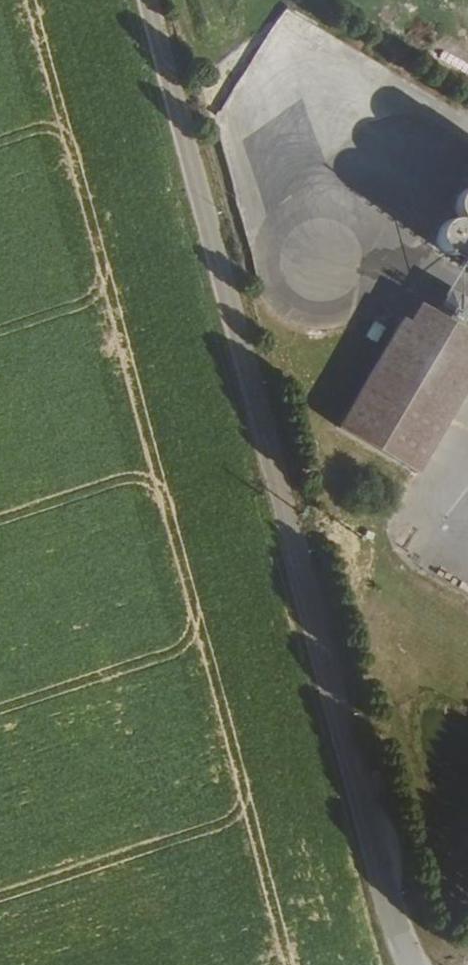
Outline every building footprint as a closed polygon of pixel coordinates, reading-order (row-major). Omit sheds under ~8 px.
[(434,230),(436,237),(450,245),(456,244),(462,241),(463,247),(464,253),(467,256),(467,217),(467,216),(467,179),(465,179),(460,182),(455,187),(452,194),(453,202),(455,207),(448,207),(441,210),(436,215),(434,223),(434,230)] [(445,244),(450,245),(436,237),(438,240),(442,242),(445,244)] [(424,296),(411,315),(467,349),(467,323),(424,296)] [(405,311),(340,420),(417,467),(467,380),(467,349),(411,315),(405,311)]
